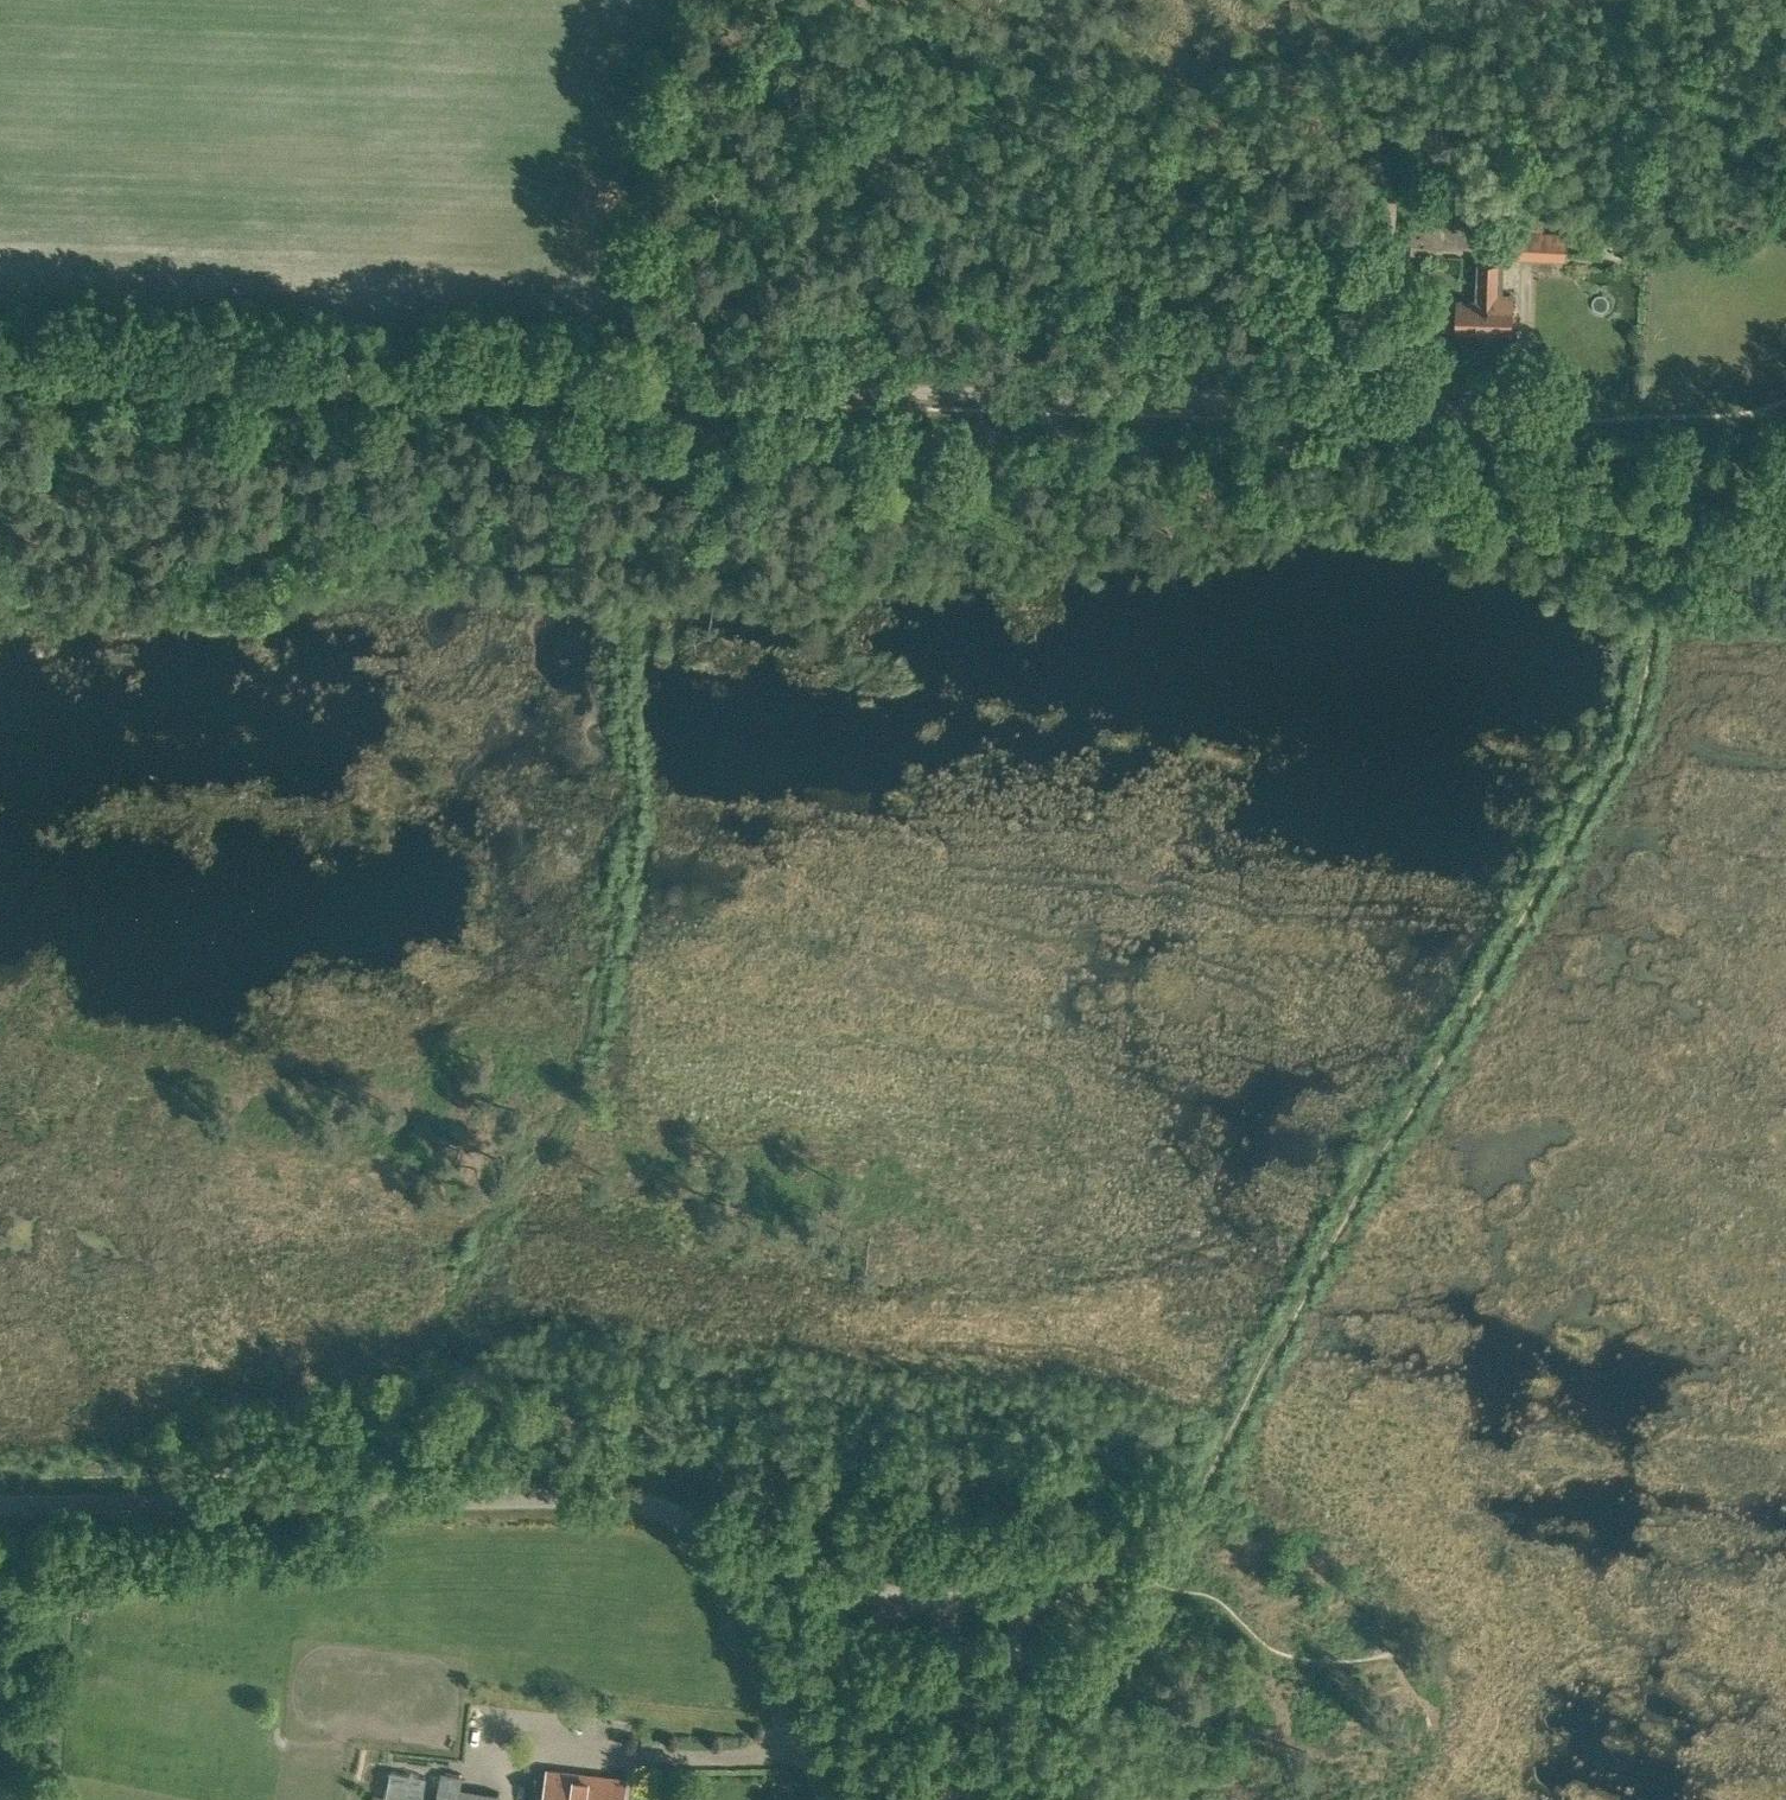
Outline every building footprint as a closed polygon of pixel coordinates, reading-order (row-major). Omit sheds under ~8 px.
[(1395,198),(1369,197),(1366,254),(1408,256),(1409,247),(1392,246),(1395,198)] [(1467,230),(1467,219),(1502,221),(1503,203),(1468,201),(1468,212),(1431,211),(1429,228),(1467,230)] [(1565,234),(1491,229),(1489,255),(1536,258),(1565,258),(1565,234)] [(1746,246),(1766,247),(1767,232),(1747,230),(1746,246)] [(1445,326),(1457,327),(1456,329),(1511,331),(1512,295),(1497,294),(1497,277),(1480,276),(1479,300),(1458,299),(1458,302),(1446,301),(1439,307),(1439,320),(1445,326)] [(544,1799),(624,1799),(626,1779),(547,1770),(544,1799)] [(437,1799),(499,1799),(459,1792),(461,1778),(462,1778),(462,1777),(441,1774),(440,1783),(438,1790),(437,1799)]
